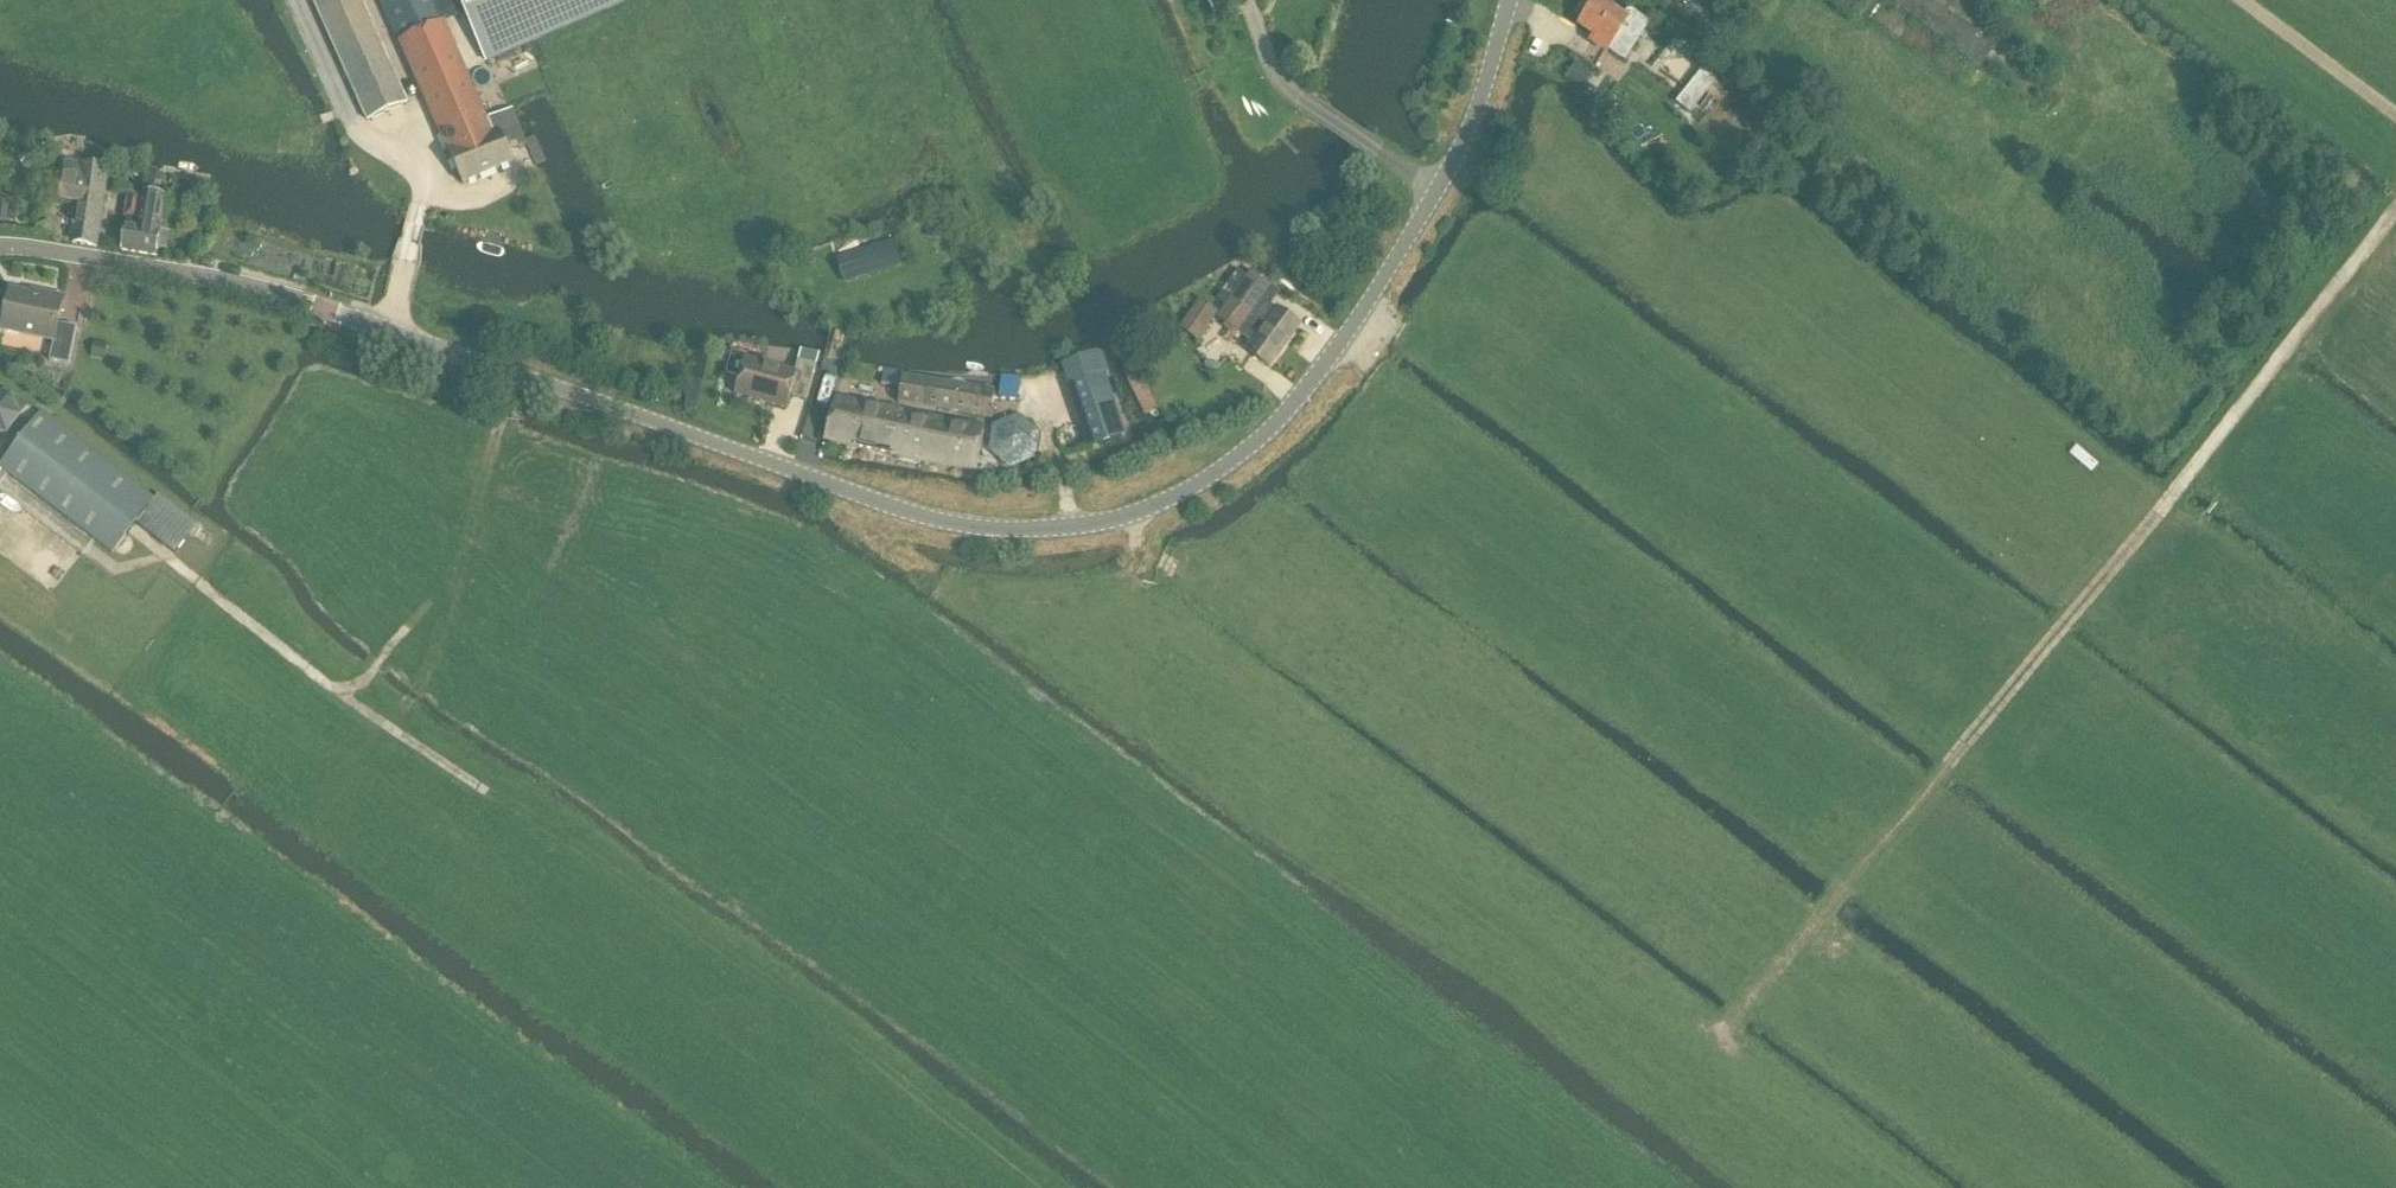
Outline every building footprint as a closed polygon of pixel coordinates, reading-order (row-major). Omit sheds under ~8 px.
[(407,101),(361,0),(315,0),(369,118),(407,101)] [(629,0),(381,0),(463,186),(515,163),(511,153),(527,146),(511,111),(488,121),(445,24),(466,15),(487,62),(629,0)] [(1979,67),(2005,34),(1960,0),(1892,0),(1979,67)] [(1608,52),(1628,21),(1596,1),(1580,26),(1595,36),(1592,42),(1608,52)] [(97,247),(109,168),(65,161),(59,201),(76,204),(70,243),(97,247)] [(127,218),(122,251),(157,256),(158,250),(167,251),(170,234),(160,232),(165,196),(153,194),(157,170),(155,170),(146,169),(142,196),(129,194),(125,218),(127,218)] [(845,283),(900,266),(893,243),(838,260),(845,283)] [(1266,302),(1275,289),(1252,273),(1219,318),(1258,346),(1252,354),(1270,366),(1299,326),(1266,302)] [(43,295),(42,298),(11,292),(3,331),(55,342),(51,362),(70,365),(77,328),(59,324),(64,299),(43,295)] [(1201,302),(1200,303),(1183,327),(1198,338),(1216,313),(1201,302)] [(734,354),(728,374),(742,377),(737,396),(787,410),(790,397),(807,402),(817,367),(820,355),(802,351),(798,362),(795,374),(746,361),(746,358),(734,354)] [(1093,448),(1122,437),(1100,374),(1071,385),(1093,448)] [(992,419),(997,392),(903,377),(899,403),(992,419)] [(976,471),(984,427),(833,398),(823,441),(976,471)] [(154,500),(41,414),(1,467),(114,553),(135,525),(154,500)] [(175,555),(198,526),(158,495),(154,500),(135,525),(175,555)]
